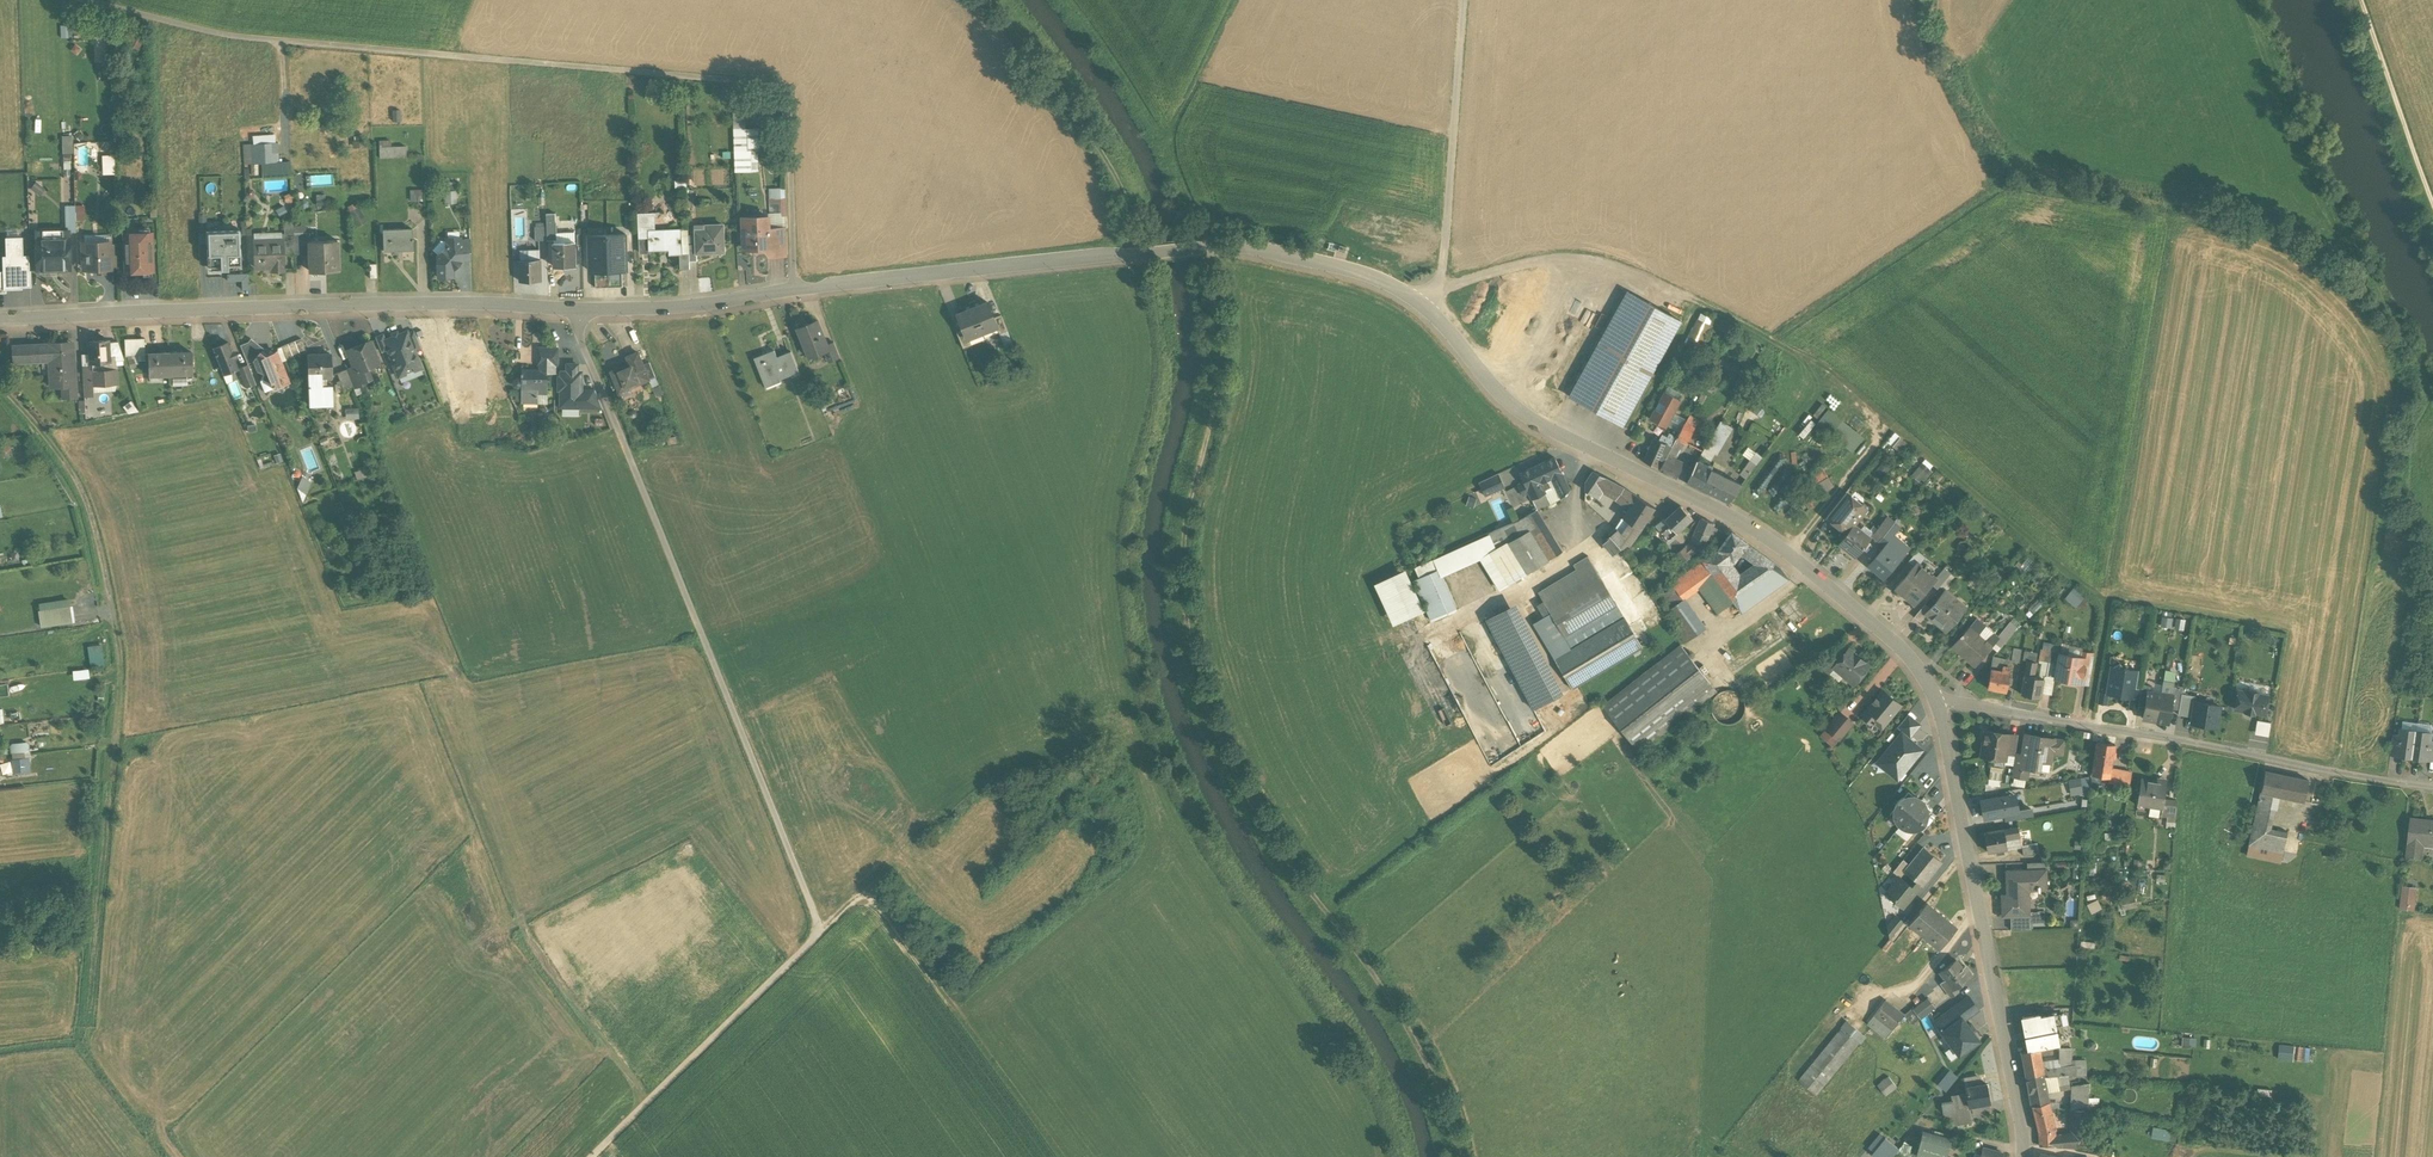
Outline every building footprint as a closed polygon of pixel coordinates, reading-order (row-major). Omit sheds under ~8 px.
[(737,172),(762,171),(760,127),(748,127),(747,111),(735,112),(737,172)] [(322,130),(334,130),(334,122),(322,122),(322,130)] [(62,136),(63,153),(73,152),(72,136),(62,136)] [(390,141),(379,141),(380,158),(406,157),(406,147),(390,147),(390,141)] [(251,146),(252,163),(279,160),(277,144),(251,146)] [(105,173),(117,173),(116,154),(104,154),(105,173)] [(291,161),(262,162),(263,175),(292,173),(291,161)] [(40,195),(45,189),(37,182),(32,188),(40,195)] [(771,214),(778,214),(779,226),(788,225),(787,187),(770,188),(771,214)] [(412,201),(422,200),(422,190),(411,191),(412,201)] [(446,192),(447,204),(457,203),(456,191),(446,192)] [(348,208),(358,226),(366,222),(356,203),(348,208)] [(75,206),(65,206),(66,233),(76,232),(75,206)] [(651,213),(639,214),(640,237),(650,237),(649,230),(652,230),(651,213)] [(769,217),(751,218),(751,228),(744,228),(745,248),(769,247),(769,256),(785,255),(784,229),(769,230),(769,217)] [(556,221),(546,222),(547,227),(547,240),(556,240),(556,221)] [(723,225),(711,225),(711,230),(696,231),(697,244),(697,253),(724,252),(723,225)] [(547,227),(535,228),(535,241),(547,240),(547,227)] [(412,228),(382,229),(383,251),(413,250),(412,228)] [(242,265),(240,229),(206,231),(208,267),(220,267),(221,270),(228,269),(228,266),(242,265)] [(652,230),(649,230),(650,237),(650,250),(651,250),(670,249),(670,254),(680,254),(682,253),(681,229),(652,230)] [(127,233),(124,233),(126,271),(135,270),(136,275),(143,275),(142,270),(152,270),(151,232),(149,232),(138,233),(138,232),(127,233)] [(309,232),(294,233),(295,253),(309,252),(308,241),(309,241),(309,232)] [(575,232),(561,233),(561,243),(575,242),(575,232)] [(294,233),(281,234),(281,239),(282,239),(283,253),(295,253),(294,233)] [(626,234),(590,236),(591,271),(596,271),(623,270),(627,270),(626,234)] [(39,237),(35,237),(36,270),(36,271),(70,270),(69,236),(56,236),(39,237)] [(650,237),(640,237),(641,253),(651,252),(651,250),(650,250),(650,237)] [(21,238),(7,239),(7,257),(4,258),(4,272),(5,288),(6,289),(14,288),(14,285),(20,285),(20,286),(30,286),(29,270),(29,257),(22,257),(21,238)] [(446,246),(437,256),(437,264),(435,267),(438,269),(438,277),(452,277),(452,270),(461,260),(461,241),(460,238),(446,239),(446,246)] [(281,239),(254,240),(255,267),(272,267),(272,271),(283,271),(283,253),(282,239),(281,239)] [(309,241),(308,241),(309,252),(310,271),(338,270),(337,240),(309,241)] [(470,240),(461,241),(461,260),(471,260),(470,240)] [(576,266),(575,242),(561,243),(554,243),(555,267),(576,266)] [(697,253),(697,244),(689,244),(689,253),(690,262),(697,261),(697,253)] [(117,245),(85,246),(86,269),(110,268),(110,267),(110,251),(118,251),(117,245)] [(540,250),(529,250),(529,251),(529,260),(521,260),(520,261),(521,282),(541,281),(540,260),(540,250)] [(118,251),(110,251),(110,267),(118,267),(118,251)] [(529,251),(521,251),(521,260),(529,260),(529,251)] [(682,253),(680,254),(680,270),(690,270),(690,262),(689,253),(682,253)] [(623,270),(596,271),(596,288),(624,287),(623,270)] [(243,290),(249,289),(248,274),(227,275),(228,281),(242,280),(243,290)] [(1628,291),(1569,397),(1622,426),(1681,321),(1628,291)] [(988,302),(973,308),(983,333),(997,327),(998,327),(994,318),(988,302)] [(973,308),(958,314),(964,330),(968,339),(969,338),(983,333),(973,308)] [(1699,312),(1686,345),(1701,351),(1714,318),(1699,312)] [(1008,331),(1001,315),(994,318),(998,327),(997,327),(999,334),(1000,333),(1007,331),(1008,331)] [(828,345),(818,320),(798,328),(808,353),(824,347),(828,346),(828,345)] [(968,339),(964,330),(957,333),(963,348),(972,345),(969,338),(968,339)] [(414,331),(407,334),(414,350),(420,348),(414,331)] [(1007,331),(1000,333),(1006,347),(1013,344),(1007,331)] [(385,340),(384,341),(388,349),(398,376),(421,367),(414,350),(407,334),(407,332),(385,340)] [(383,334),(375,337),(381,352),(388,349),(384,341),(385,340),(383,334)] [(250,338),(248,342),(240,345),(248,364),(255,361),(254,358),(259,351),(261,352),(263,348),(250,338)] [(301,338),(281,346),(286,360),(306,352),(301,338)] [(134,339),(125,339),(126,356),(135,355),(134,339)] [(144,339),(134,339),(135,355),(145,355),(144,339)] [(108,340),(89,341),(90,366),(92,385),(93,385),(117,383),(115,356),(109,356),(108,340)] [(369,341),(348,350),(354,366),(362,385),(360,386),(362,390),(362,391),(370,388),(371,386),(368,378),(369,375),(367,369),(369,366),(378,363),(369,341)] [(238,368),(228,342),(213,349),(223,374),(238,368)] [(828,346),(824,347),(829,361),(840,357),(834,342),(828,345),(828,346)] [(69,343),(27,345),(28,362),(42,362),(42,369),(49,368),(50,375),(62,375),(63,399),(76,398),(74,362),(70,362),(69,343)] [(27,345),(11,346),(12,363),(28,362),(27,345)] [(558,349),(539,348),(539,364),(540,364),(555,364),(558,364),(558,349)] [(774,349),(763,353),(763,354),(754,358),(766,387),(781,381),(780,379),(799,372),(791,351),(777,357),(774,349)] [(273,352),(270,350),(265,356),(261,352),(259,351),(254,358),(255,361),(260,372),(263,373),(266,372),(273,388),(288,383),(275,352),(273,352)] [(192,352),(177,353),(170,354),(171,374),(192,373),(192,352)] [(638,352),(628,357),(631,364),(612,371),(622,397),(631,394),(628,388),(649,379),(643,364),(638,352)] [(162,353),(148,354),(149,375),(171,374),(170,354),(162,354),(162,353)] [(331,354),(307,355),(308,373),(320,373),(320,376),(321,376),(332,376),(331,354)] [(650,362),(643,364),(649,379),(656,377),(650,362)] [(248,365),(238,369),(246,388),(256,384),(248,365)] [(578,365),(568,365),(568,372),(562,372),(562,378),(560,378),(559,389),(562,390),(562,405),(580,405),(580,391),(581,391),(582,372),(578,372),(578,365)] [(90,366),(82,366),(84,390),(93,390),(93,385),(92,385),(90,366)] [(354,366),(346,369),(353,386),(354,388),(360,386),(362,385),(354,366)] [(480,367),(465,373),(474,395),(477,401),(499,392),(490,371),(483,374),(480,367)] [(540,371),(523,370),(523,373),(522,373),(522,376),(523,376),(523,379),(523,387),(523,391),(538,391),(538,392),(539,392),(547,392),(547,380),(548,380),(548,372),(548,367),(540,367),(540,371)] [(346,369),(336,373),(339,380),(336,381),(340,391),(353,386),(346,369)] [(322,385),(321,376),(320,376),(320,373),(308,373),(308,376),(308,377),(309,399),(326,398),(332,398),(332,384),(322,385)] [(459,402),(474,395),(465,373),(442,382),(450,401),(458,398),(459,402)] [(518,378),(515,379),(513,383),(515,386),(518,388),(522,387),(523,387),(523,379),(522,379),(518,378)] [(538,391),(523,391),(523,401),(538,402),(539,392),(538,392),(538,391)] [(581,391),(580,391),(580,405),(580,407),(603,408),(596,391),(581,391)] [(1666,408),(1664,411),(1660,412),(1655,409),(1650,419),(1656,422),(1656,424),(1658,425),(1659,424),(1666,427),(1680,400),(1665,391),(1659,401),(1665,404),(1666,408)] [(547,392),(539,392),(538,402),(547,402),(547,392)] [(1818,424),(1852,452),(1864,438),(1830,410),(1818,424)] [(1721,421),(1701,455),(1706,458),(1711,460),(1715,453),(1717,454),(1732,428),(1721,421)] [(1685,423),(1677,438),(1683,441),(1686,443),(1694,428),(1685,423)] [(1899,450),(1907,441),(1895,431),(1887,440),(1899,450)] [(1668,445),(1654,438),(1644,461),(1657,468),(1668,445)] [(1677,438),(1668,453),(1675,457),(1683,441),(1677,438)] [(1675,457),(1668,453),(1659,469),(1676,478),(1683,464),(1675,460),(1675,457)] [(1701,455),(1696,462),(1702,465),(1706,458),(1701,455)] [(1553,459),(1538,466),(1544,480),(1550,478),(1554,486),(1565,482),(1553,459)] [(1750,460),(1740,474),(1746,478),(1756,465),(1750,460)] [(1911,473),(1921,483),(1935,470),(1925,460),(1911,473)] [(1702,465),(1696,462),(1686,483),(1728,503),(1742,484),(1702,465)] [(1544,480),(1538,466),(1532,469),(1539,483),(1544,480)] [(1822,467),(1808,475),(1819,495),(1833,487),(1822,467)] [(1532,469),(1520,475),(1524,484),(1528,493),(1531,500),(1544,494),(1539,483),(1532,469)] [(1615,485),(1592,472),(1586,482),(1601,491),(1607,494),(1615,485)] [(1498,473),(1479,482),(1486,497),(1505,488),(1498,473)] [(304,475),(298,489),(308,493),(314,480),(304,475)] [(1565,482),(1554,486),(1561,499),(1570,492),(1565,482)] [(1524,484),(1517,486),(1522,496),(1528,493),(1524,484)] [(1622,490),(1615,485),(1607,494),(1616,499),(1622,490)] [(1622,490),(1616,499),(1615,501),(1627,509),(1621,519),(1630,524),(1638,530),(1655,507),(1637,496),(1622,490)] [(1544,494),(1531,500),(1536,510),(1550,505),(1544,494)] [(1844,494),(1827,516),(1833,521),(1835,519),(1842,524),(1842,529),(1847,533),(1853,525),(1854,525),(1863,514),(1865,514),(1868,510),(1867,506),(1864,503),(1860,504),(1858,506),(1844,494)] [(1681,506),(1665,520),(1670,525),(1662,532),(1665,537),(1669,540),(1692,518),(1681,506)] [(1536,510),(1522,518),(1521,519),(1529,531),(1547,562),(1561,554),(1536,510)] [(1701,518),(1692,540),(1682,548),(1689,557),(1704,545),(1714,523),(1701,518)] [(1521,519),(1501,528),(1509,542),(1529,531),(1521,519)] [(1638,530),(1630,524),(1625,530),(1634,537),(1638,530)] [(1881,524),(1871,536),(1878,541),(1888,530),(1881,524)] [(1847,533),(1839,543),(1856,557),(1871,538),(1854,525),(1853,525),(1847,533)] [(1888,530),(1878,541),(1884,546),(1892,537),(1896,532),(1890,527),(1888,530)] [(1501,528),(1489,533),(1497,548),(1509,542),(1501,528)] [(1620,536),(1616,532),(1603,543),(1612,554),(1626,543),(1628,545),(1634,537),(1625,530),(1620,536)] [(1528,573),(1547,562),(1529,531),(1509,542),(1528,573)] [(1732,532),(1718,550),(1725,557),(1722,559),(1728,565),(1734,561),(1740,554),(1756,566),(1768,558),(1732,532)] [(1489,533),(1432,559),(1442,579),(1479,559),(1497,548),(1489,533)] [(1884,546),(1881,550),(1882,550),(1870,564),(1869,564),(1885,578),(1908,550),(1892,537),(1884,546)] [(1527,574),(1509,542),(1497,548),(1479,559),(1497,591),(1527,574)] [(1682,548),(1674,554),(1680,563),(1689,557),(1682,548)] [(1718,550),(1702,562),(1723,589),(1739,578),(1728,565),(1722,559),(1725,557),(1718,550)] [(1917,551),(1908,561),(1913,566),(1917,562),(1920,565),(1925,558),(1917,551)] [(1573,564),(1577,571),(1592,562),(1588,555),(1573,564)] [(1756,566),(1739,578),(1723,589),(1733,602),(1759,584),(1773,574),(1781,568),(1768,558),(1756,566)] [(1431,622),(1456,610),(1442,579),(1432,559),(1393,578),(1411,617),(1426,610),(1431,622)] [(1573,688),(1643,647),(1630,625),(1602,579),(1592,562),(1577,571),(1540,593),(1552,613),(1535,623),(1573,688)] [(1702,562),(1695,566),(1708,583),(1715,594),(1723,589),(1702,562)] [(1913,566),(1895,587),(1915,604),(1932,585),(1936,579),(1935,578),(1920,565),(1917,562),(1913,566)] [(1708,583),(1695,566),(1674,582),(1677,586),(1686,599),(1708,583)] [(1944,568),(1935,578),(1936,579),(1932,585),(1937,589),(1951,574),(1944,568)] [(1773,574),(1759,584),(1767,595),(1781,585),(1773,574)] [(1390,627),(1411,617),(1393,578),(1371,588),(1390,627)] [(1759,584),(1733,602),(1741,612),(1767,595),(1759,584)] [(1672,609),(1686,599),(1677,586),(1663,595),(1672,609)] [(1733,602),(1723,589),(1715,594),(1725,608),(1733,602)] [(1931,608),(1926,614),(1927,614),(1946,630),(1952,622),(1950,620),(1961,608),(1954,602),(1956,600),(1946,591),(1931,608)] [(2078,603),(2084,609),(2092,601),(2086,595),(2078,603)] [(40,603),(44,627),(77,621),(73,597),(40,603)] [(1707,629),(1686,599),(1672,609),(1670,611),(1690,640),(1707,629)] [(1925,604),(1914,617),(1920,622),(1927,614),(1926,614),(1931,608),(1925,604)] [(1534,709),(1564,694),(1517,605),(1487,620),(1534,709)] [(2161,626),(2171,627),(2172,618),(2163,617),(2161,626)] [(2176,619),(2174,629),(2184,630),(2185,620),(2176,619)] [(1998,636),(1981,622),(1976,627),(1981,631),(1978,635),(1992,646),(1994,643),(1999,637),(1998,636)] [(1976,627),(1972,623),(1962,634),(1953,645),(1967,657),(1966,658),(1975,666),(1992,647),(1992,646),(1978,635),(1981,631),(1976,627)] [(2007,625),(1998,636),(1999,637),(1994,643),(2000,648),(2015,631),(2007,625)] [(89,646),(93,667),(107,664),(104,643),(89,646)] [(1681,645),(1603,706),(1639,752),(1717,691),(1681,645)] [(2021,650),(2014,648),(2011,660),(2012,660),(2012,661),(2019,663),(2021,650)] [(1867,667),(1847,650),(1838,660),(1833,667),(1834,668),(1843,676),(1845,674),(1855,682),(1867,667)] [(2047,677),(2055,678),(2060,654),(2042,652),(2041,661),(2050,663),(2047,677)] [(2092,654),(2083,652),(2082,658),(2083,658),(2079,682),(2088,684),(2091,663),(2091,662),(2092,654)] [(2082,658),(2060,654),(2055,678),(2079,682),(2083,658),(2082,658)] [(1832,655),(1821,668),(1829,674),(1834,668),(1833,667),(1838,660),(1832,655)] [(2011,660),(1993,657),(1991,669),(2002,671),(2003,666),(2010,668),(2012,661),(2012,660),(2011,660)] [(2036,662),(2027,661),(2025,675),(2033,677),(2036,662)] [(2036,662),(2033,677),(2044,679),(2047,679),(2047,677),(2050,663),(2041,661),(2040,663),(2036,662)] [(2119,661),(2112,666),(2111,666),(2107,693),(2130,697),(2132,697),(2134,688),(2137,671),(2124,668),(2119,661)] [(2002,671),(1991,669),(1987,688),(2006,692),(2008,683),(2009,678),(2010,668),(2003,666),(2002,671)] [(75,670),(76,678),(91,678),(91,669),(75,670)] [(2025,675),(2024,675),(2021,694),(2040,698),(2044,679),(2033,677),(2025,675)] [(2161,694),(2171,696),(2173,686),(2173,685),(2163,683),(2161,694)] [(8,695),(8,685),(0,686),(0,695),(8,695)] [(2152,687),(2142,685),(2141,689),(2138,706),(2139,706),(2145,707),(2148,692),(2151,693),(2152,687)] [(2183,687),(2173,686),(2171,696),(2174,696),(2172,708),(2179,710),(2181,695),(2183,687)] [(2134,688),(2132,697),(2130,697),(2128,708),(2138,710),(2139,706),(2138,706),(2141,689),(2134,688)] [(1883,691),(1876,699),(1875,698),(1873,702),(1874,702),(1863,715),(1865,717),(1864,718),(1870,722),(1871,721),(1872,723),(1873,722),(1874,723),(1875,722),(1874,721),(1882,727),(1900,704),(1883,691)] [(2258,693),(2249,691),(2248,693),(2238,691),(2235,709),(2245,710),(2245,712),(2254,714),(2255,712),(2265,714),(2268,696),(2258,694),(2258,693)] [(2151,693),(2148,692),(2145,707),(2143,718),(2156,721),(2161,694),(2151,693)] [(2171,696),(2161,694),(2156,721),(2169,723),(2172,708),(2174,696),(2171,696)] [(2178,715),(2193,717),(2196,697),(2181,695),(2179,710),(2178,715)] [(2192,724),(2217,727),(2220,707),(2195,703),(2193,717),(2192,724)] [(1853,722),(1840,712),(1826,728),(1839,739),(1853,722)] [(1898,726),(1910,736),(1919,724),(1907,715),(1898,726)] [(2257,719),(2255,733),(2269,735),(2270,721),(2257,719)] [(2417,731),(2401,728),(2400,735),(2398,753),(2398,755),(2413,757),(2417,731)] [(2009,734),(1988,731),(1987,741),(1984,741),(1981,756),(1995,758),(1996,754),(2006,755),(2006,754),(2009,735),(2009,734)] [(2432,733),(2417,731),(2413,757),(2429,759),(2429,758),(2431,740),(2432,733)] [(1898,779),(1922,750),(1902,733),(1878,763),(1898,779)] [(2064,740),(2026,734),(2022,755),(2020,766),(2028,767),(2038,769),(2040,759),(2051,761),(2052,752),(2061,753),(2064,740)] [(2400,735),(2393,734),(2391,752),(2398,753),(2400,735)] [(2018,736),(2009,735),(2006,754),(2015,755),(2015,754),(2018,736)] [(11,752),(30,751),(30,742),(11,743),(11,752)] [(2115,745),(2097,742),(2092,775),(2110,778),(2115,745)] [(2022,755),(2015,754),(2015,755),(2014,765),(2020,766),(2022,755)] [(13,759),(14,773),(31,771),(30,757),(13,759)] [(12,761),(1,763),(3,775),(14,772),(12,761)] [(2020,766),(2014,765),(2012,775),(2026,777),(2028,767),(2020,766)] [(2132,772),(2116,770),(2113,786),(2129,789),(2132,772)] [(2291,777),(2266,771),(2261,792),(2273,795),(2286,798),(2291,777)] [(2309,780),(2291,776),(2291,777),(2286,798),(2294,799),(2298,800),(2304,802),(2309,780)] [(2080,778),(2069,781),(2072,795),(2083,793),(2080,778)] [(2166,783),(2141,778),(2137,802),(2163,806),(2164,799),(2166,783)] [(1895,806),(1894,810),(1890,815),(1895,818),(1896,821),(1897,822),(1898,824),(1900,825),(1921,800),(1918,798),(1915,797),(1913,796),(1908,792),(1905,797),(1901,799),(1898,802),(1895,806)] [(2265,827),(2268,816),(2270,808),(2273,795),(2261,792),(2258,806),(2256,814),(2246,856),(2279,864),(2286,832),(2265,827)] [(2004,796),(1981,800),(1985,818),(2005,814),(2016,812),(2013,797),(2005,799),(2004,796)] [(2176,800),(2164,799),(2163,806),(2161,816),(2167,817),(2166,821),(2175,821),(2176,800)] [(1921,800),(1900,825),(1903,827),(1905,828),(1908,829),(1912,833),(1916,828),(1920,826),(1923,823),(1926,819),(1927,815),(1931,811),(1926,807),(1924,803),(1921,800)] [(2016,812),(2005,814),(2006,821),(2032,817),(2031,809),(2016,812)] [(2412,818),(2407,855),(2421,856),(2423,844),(2432,845),(2432,821),(2412,818)] [(2018,827),(2004,829),(2005,838),(2020,835),(2019,832),(2018,827)] [(2004,829),(1984,832),(1988,852),(1998,851),(1998,855),(2004,854),(2003,850),(2008,849),(2005,838),(2004,829)] [(2030,830),(2019,832),(2020,835),(2022,846),(2033,844),(2030,830)] [(2020,835),(2005,838),(2008,849),(2022,846),(2020,835)] [(2022,846),(2024,856),(2039,853),(2037,844),(2022,846)] [(1941,861),(1924,847),(1909,865),(1904,871),(1905,871),(1916,880),(1922,885),(1941,861)] [(1909,865),(1903,859),(1893,871),(1899,877),(1900,877),(1905,871),(1904,871),(1909,865)] [(2046,869),(2006,871),(2007,895),(2002,895),(2002,916),(2011,916),(2029,915),(2029,912),(2028,890),(2047,889),(2046,869)] [(1900,877),(1899,877),(1888,891),(1895,897),(1893,899),(1903,907),(1922,885),(1916,880),(1911,886),(1900,877)] [(2415,910),(2417,886),(2402,885),(2400,909),(2415,910)] [(2093,913),(2103,908),(2098,898),(2088,903),(2093,913)] [(2118,910),(2135,907),(2134,899),(2117,902),(2118,910)] [(9,924),(8,903),(0,904),(0,925),(9,924)] [(1941,916),(1925,903),(1909,923),(1918,930),(1919,928),(1926,934),(1941,916)] [(2029,915),(2011,916),(2011,930),(2033,929),(2032,922),(2045,922),(2044,911),(2029,912),(2029,915)] [(1903,922),(1896,916),(1887,927),(1890,939),(1903,922)] [(1941,916),(1926,934),(1932,939),(1931,940),(1941,947),(1956,929),(1941,916)] [(1890,939),(1882,948),(1887,952),(1894,943),(1890,939)] [(1967,979),(1955,962),(1940,973),(1945,981),(1952,990),(1955,988),(1967,979)] [(1951,999),(1959,993),(1955,988),(1952,990),(1945,981),(1940,985),(1951,999)] [(1968,996),(1934,1022),(1942,1032),(1962,1017),(1964,1021),(1979,1010),(1968,996)] [(1935,1009),(1928,999),(1915,1008),(1922,1019),(1935,1009)] [(1893,1007),(1891,1010),(1883,1004),(1872,1018),(1880,1025),(1881,1023),(1891,1030),(1903,1015),(1893,1007)] [(1911,1016),(1907,1019),(1911,1025),(1918,1020),(1913,1014),(1911,1016)] [(2053,1015),(2039,1017),(2039,1015),(2022,1018),(2029,1051),(2038,1049),(2058,1045),(2053,1015)] [(1942,1032),(1959,1055),(1979,1040),(1964,1021),(1962,1017),(1942,1032)] [(1891,1030),(1881,1023),(1880,1025),(1872,1018),(1867,1025),(1885,1038),(1891,1030)] [(1846,1022),(1797,1081),(1814,1095),(1863,1036),(1846,1022)] [(2280,1043),(2277,1058),(2293,1060),(2295,1045),(2280,1043)] [(1916,1048),(1907,1053),(1912,1061),(1920,1057),(1916,1048)] [(2029,1051),(2021,1052),(2026,1075),(2043,1072),(2042,1069),(2038,1049),(2029,1051)] [(2059,1076),(2071,1075),(2071,1049),(2038,1049),(2042,1069),(2057,1068),(2059,1076)] [(2072,1059),(2071,1075),(2085,1075),(2085,1059),(2072,1059)] [(2057,1068),(2042,1069),(2043,1072),(2044,1077),(2057,1076),(2059,1076),(2057,1068)] [(1949,1069),(1938,1083),(1946,1090),(1957,1076),(1949,1069)] [(2043,1072),(2026,1075),(2029,1097),(2047,1095),(2046,1092),(2044,1077),(2043,1072)] [(2059,1076),(2057,1076),(2057,1090),(2069,1087),(2069,1075),(2059,1076)] [(2057,1076),(2044,1077),(2046,1092),(2057,1090),(2057,1076)] [(1977,1077),(1964,1079),(1965,1088),(1978,1086),(1977,1077)] [(1889,1078),(1878,1086),(1885,1095),(1896,1087),(1889,1078)] [(2090,1082),(2073,1085),(2070,1109),(2073,1109),(2086,1110),(2088,1110),(2090,1082)] [(1978,1086),(1965,1088),(1966,1094),(1968,1106),(1969,1106),(1989,1102),(1985,1085),(1978,1086)] [(1966,1094),(1951,1096),(1952,1102),(1954,1112),(1955,1116),(1970,1113),(1969,1106),(1968,1106),(1966,1094)] [(2047,1095),(2029,1097),(2030,1106),(2032,1106),(2048,1102),(2047,1095)] [(1952,1102),(1936,1105),(1938,1115),(1954,1112),(1952,1102)] [(2048,1102),(2032,1106),(2039,1133),(2054,1129),(2048,1102)] [(2086,1110),(2073,1109),(2074,1132),(2074,1141),(2075,1141),(2088,1141),(2086,1114),(2086,1110)] [(1970,1113),(1955,1116),(1957,1126),(1972,1123),(1970,1113)] [(2151,1137),(2169,1141),(2171,1131),(2153,1127),(2151,1137)] [(2054,1129),(2039,1133),(2040,1141),(2048,1139),(2056,1137),(2054,1129)] [(1919,1156),(1945,1156),(1950,1138),(1923,1130),(1916,1156),(1919,1156)] [(2074,1132),(2061,1134),(2061,1135),(2062,1138),(2063,1147),(2075,1147),(2075,1141),(2074,1141),(2074,1132)] [(1869,1147),(1873,1150),(1884,1137),(1880,1134),(1869,1147)] [(2089,1146),(2100,1148),(2102,1136),(2092,1134),(2089,1146)] [(1884,1137),(1873,1150),(1870,1154),(1874,1156),(1891,1156),(1898,1149),(1884,1137)] [(2056,1137),(2048,1139),(2048,1145),(2063,1147),(2062,1138),(2059,1138),(2059,1137),(2056,1137)] [(2003,1153),(1984,1148),(1982,1156),(2002,1156),(2003,1153)]
